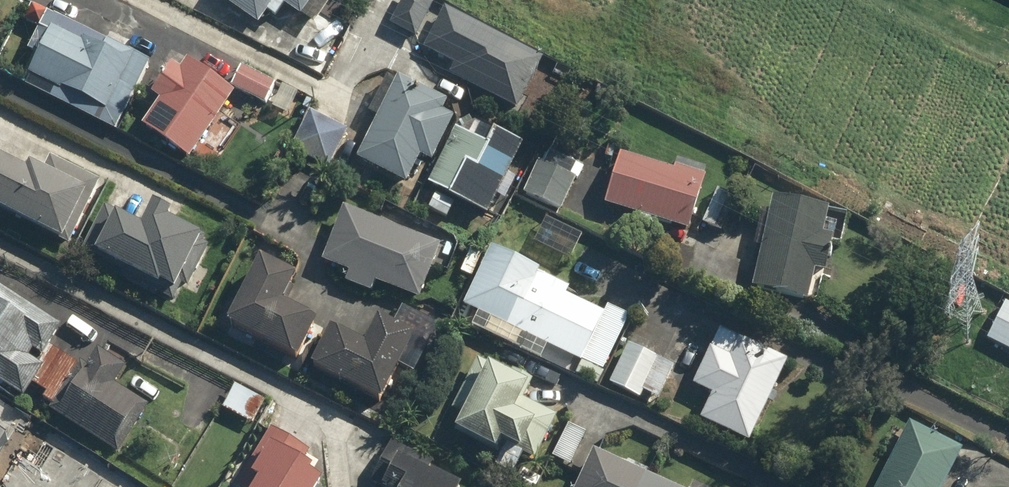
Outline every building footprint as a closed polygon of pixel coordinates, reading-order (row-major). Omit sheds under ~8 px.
[(254,27),(263,13),(273,20),(281,7),(299,18),(311,0),(213,0),(254,27)] [(432,4),(424,0),(401,0),(387,27),(414,40),(432,4)] [(417,47),(452,66),(446,77),(513,113),(525,91),(541,62),(439,6),(417,47)] [(147,66),(131,58),(103,43),(98,51),(86,45),(90,37),(54,19),(50,27),(26,75),(102,114),(104,109),(120,118),(147,66)] [(148,97),(156,103),(138,128),(186,162),(232,96),(184,63),(176,74),(168,68),(148,97)] [(239,68),(228,89),(262,107),(273,86),(239,68)] [(451,120),(439,114),(443,104),(395,80),(355,161),(403,185),(416,159),(428,165),(451,120)] [(327,172),(345,132),(306,114),(288,154),(327,172)] [(466,120),(458,134),(450,130),(423,183),(439,191),(484,214),(519,147),(466,120)] [(671,168),(670,174),(616,158),(601,208),(686,233),(696,200),(703,177),(671,168)] [(19,176),(0,167),(0,217),(60,246),(75,216),(82,200),(88,203),(97,185),(46,160),(39,176),(23,169),(19,176)] [(731,197),(706,189),(695,225),(720,233),(731,197)] [(832,241),(821,238),(826,212),(769,200),(750,291),(807,303),(813,275),(824,277),(832,241)] [(146,208),(137,226),(101,208),(79,253),(170,299),(185,269),(201,239),(186,231),(184,234),(161,223),(164,217),(146,208)] [(318,264),(343,274),(339,284),(370,296),(374,286),(413,301),(433,249),(338,212),(318,264)] [(601,318),(562,300),(567,289),(486,250),(477,268),(458,310),(578,367),(601,318)] [(254,260),(240,291),(223,326),(297,361),(314,326),(277,308),(292,277),(254,260)] [(19,401),(38,370),(23,361),(27,354),(37,360),(56,332),(0,296),(0,388),(19,401)] [(1002,303),(982,340),(1008,354),(1008,307),(1002,303)] [(373,322),(359,349),(327,333),(308,371),(376,405),(391,375),(409,340),(373,322)] [(725,362),(720,360),(705,353),(689,388),(704,395),(692,422),(746,446),(782,366),(733,343),(725,362)] [(637,399),(640,392),(656,400),(671,368),(625,345),(615,366),(606,384),(637,399)] [(146,407),(112,385),(123,369),(96,351),(85,368),(78,363),(47,412),(115,455),(146,407)] [(449,410),(460,416),(450,435),(513,468),(518,459),(532,466),(558,416),(521,397),(526,387),(475,361),(449,410)] [(258,401),(231,387),(219,410),(247,424),(258,401)] [(586,434),(564,422),(546,458),(568,470),(586,434)] [(961,450),(906,423),(874,486),(943,486),(961,450)] [(235,486),(318,486),(321,483),(298,469),(308,452),(269,428),(233,486),(235,486)] [(463,480),(390,442),(367,486),(370,486),(459,486),(463,480)] [(59,448),(47,467),(26,454),(5,486),(122,486),(59,448)] [(646,477),(649,472),(619,458),(616,463),(588,449),(570,486),(667,486),(646,477)]
